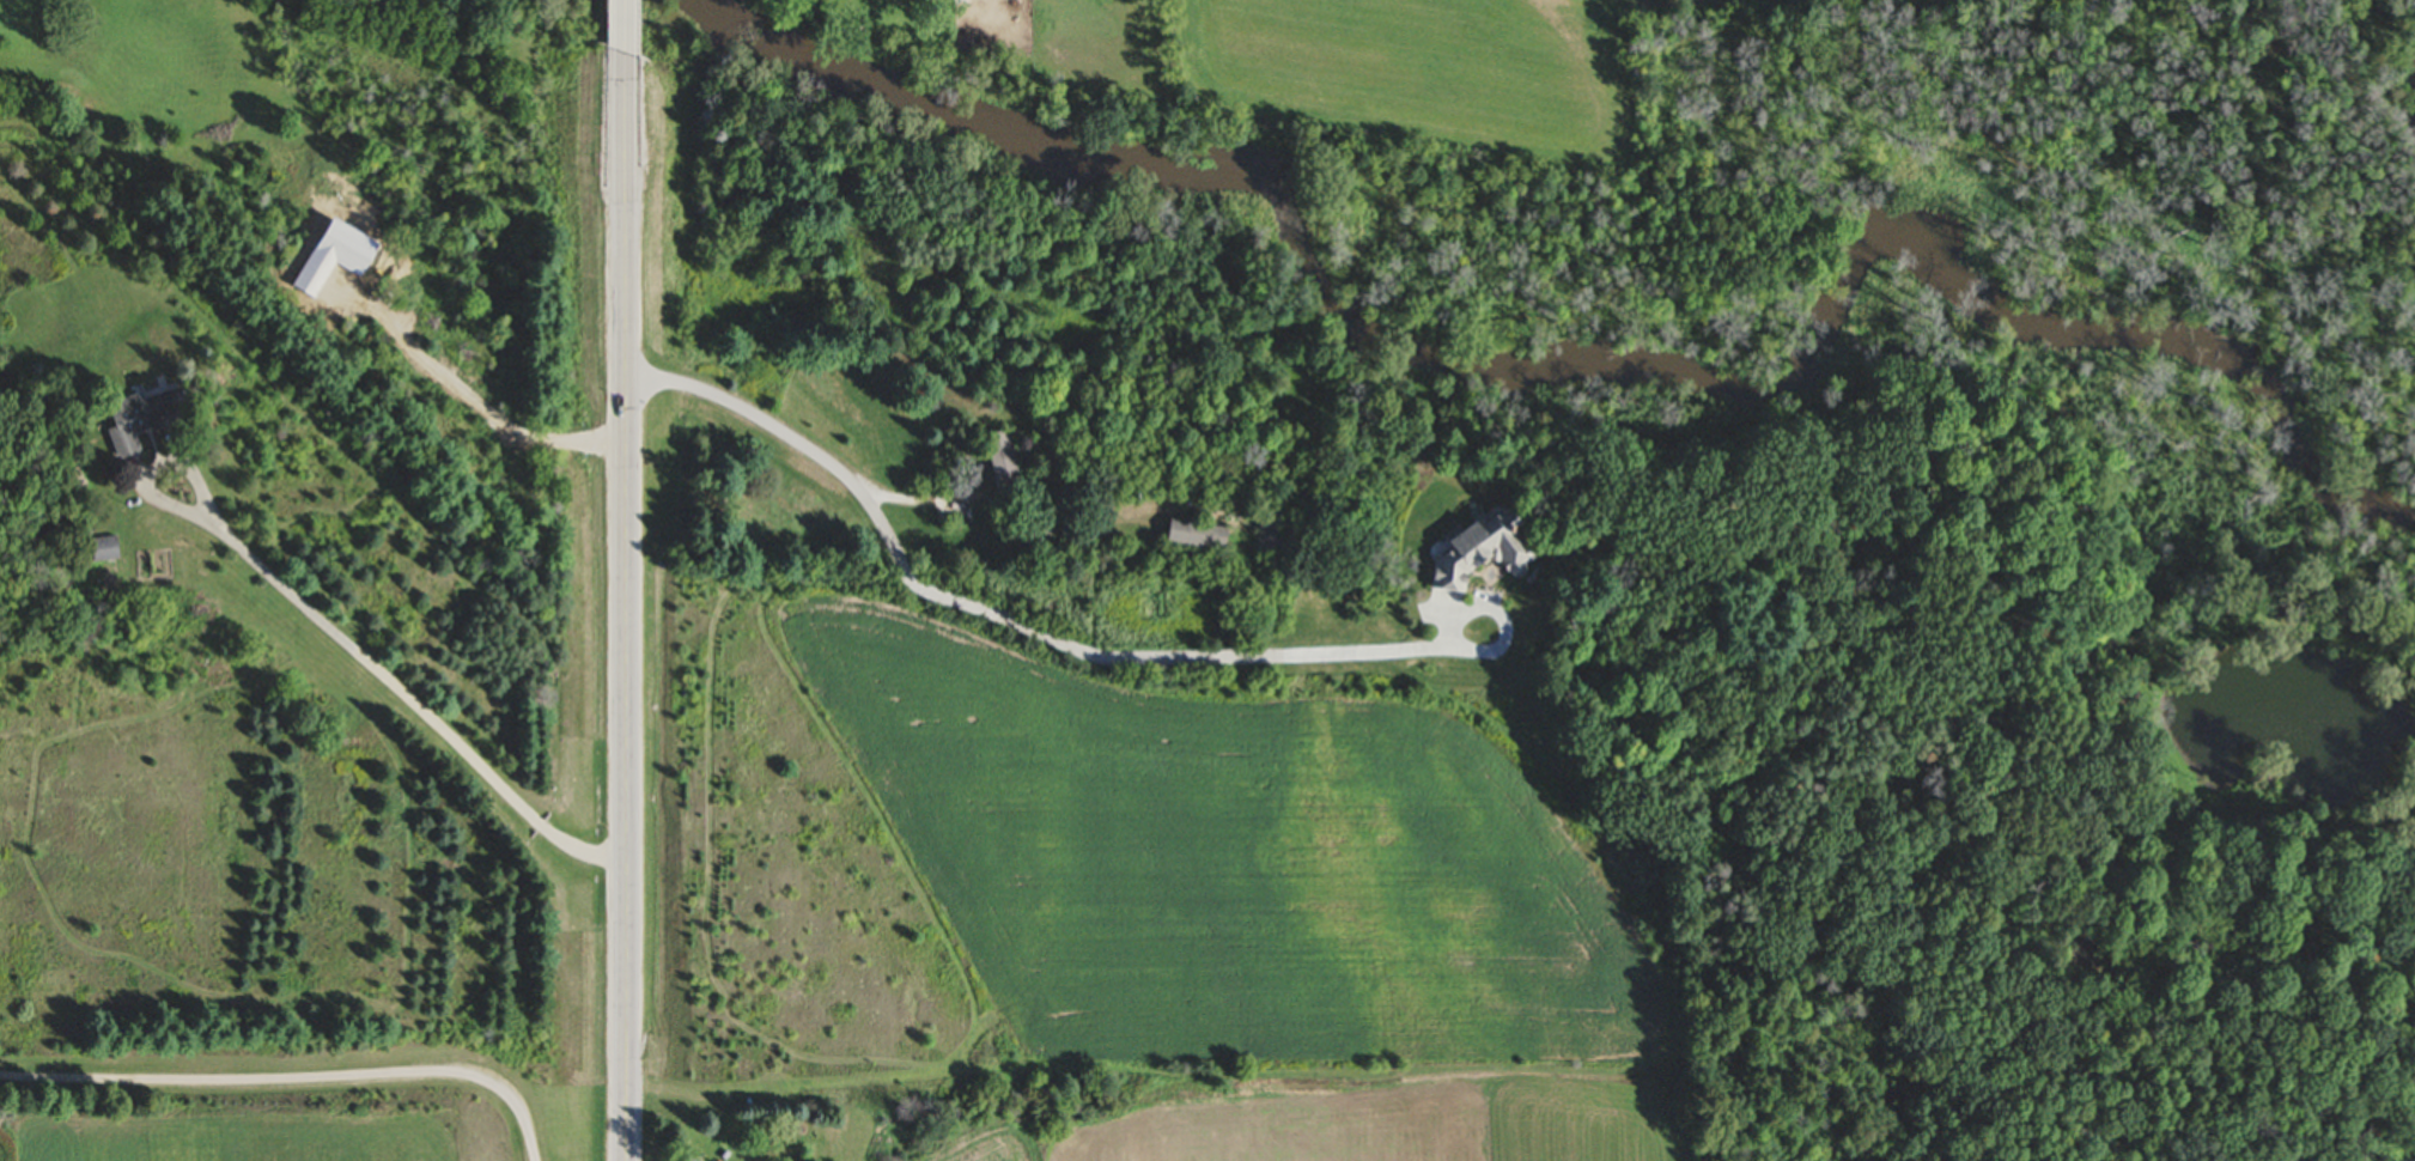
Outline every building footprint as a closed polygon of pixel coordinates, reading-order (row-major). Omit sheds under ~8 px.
[(138,436),(198,418),(188,385),(113,408),(120,430),(111,433),(120,462),(143,455),(138,436)] [(990,437),(1001,498),(1026,493),(1014,432),(990,437)] [(1427,589),(1455,592),(1458,561),(1528,569),(1532,533),(1512,531),(1513,525),(1435,516),(1427,589)] [(1159,520),(1156,546),(1218,554),(1222,529),(1159,520)] [(1266,554),(1274,530),(1258,525),(1250,548),(1266,554)] [(102,541),(103,560),(119,559),(118,540),(102,541)]
